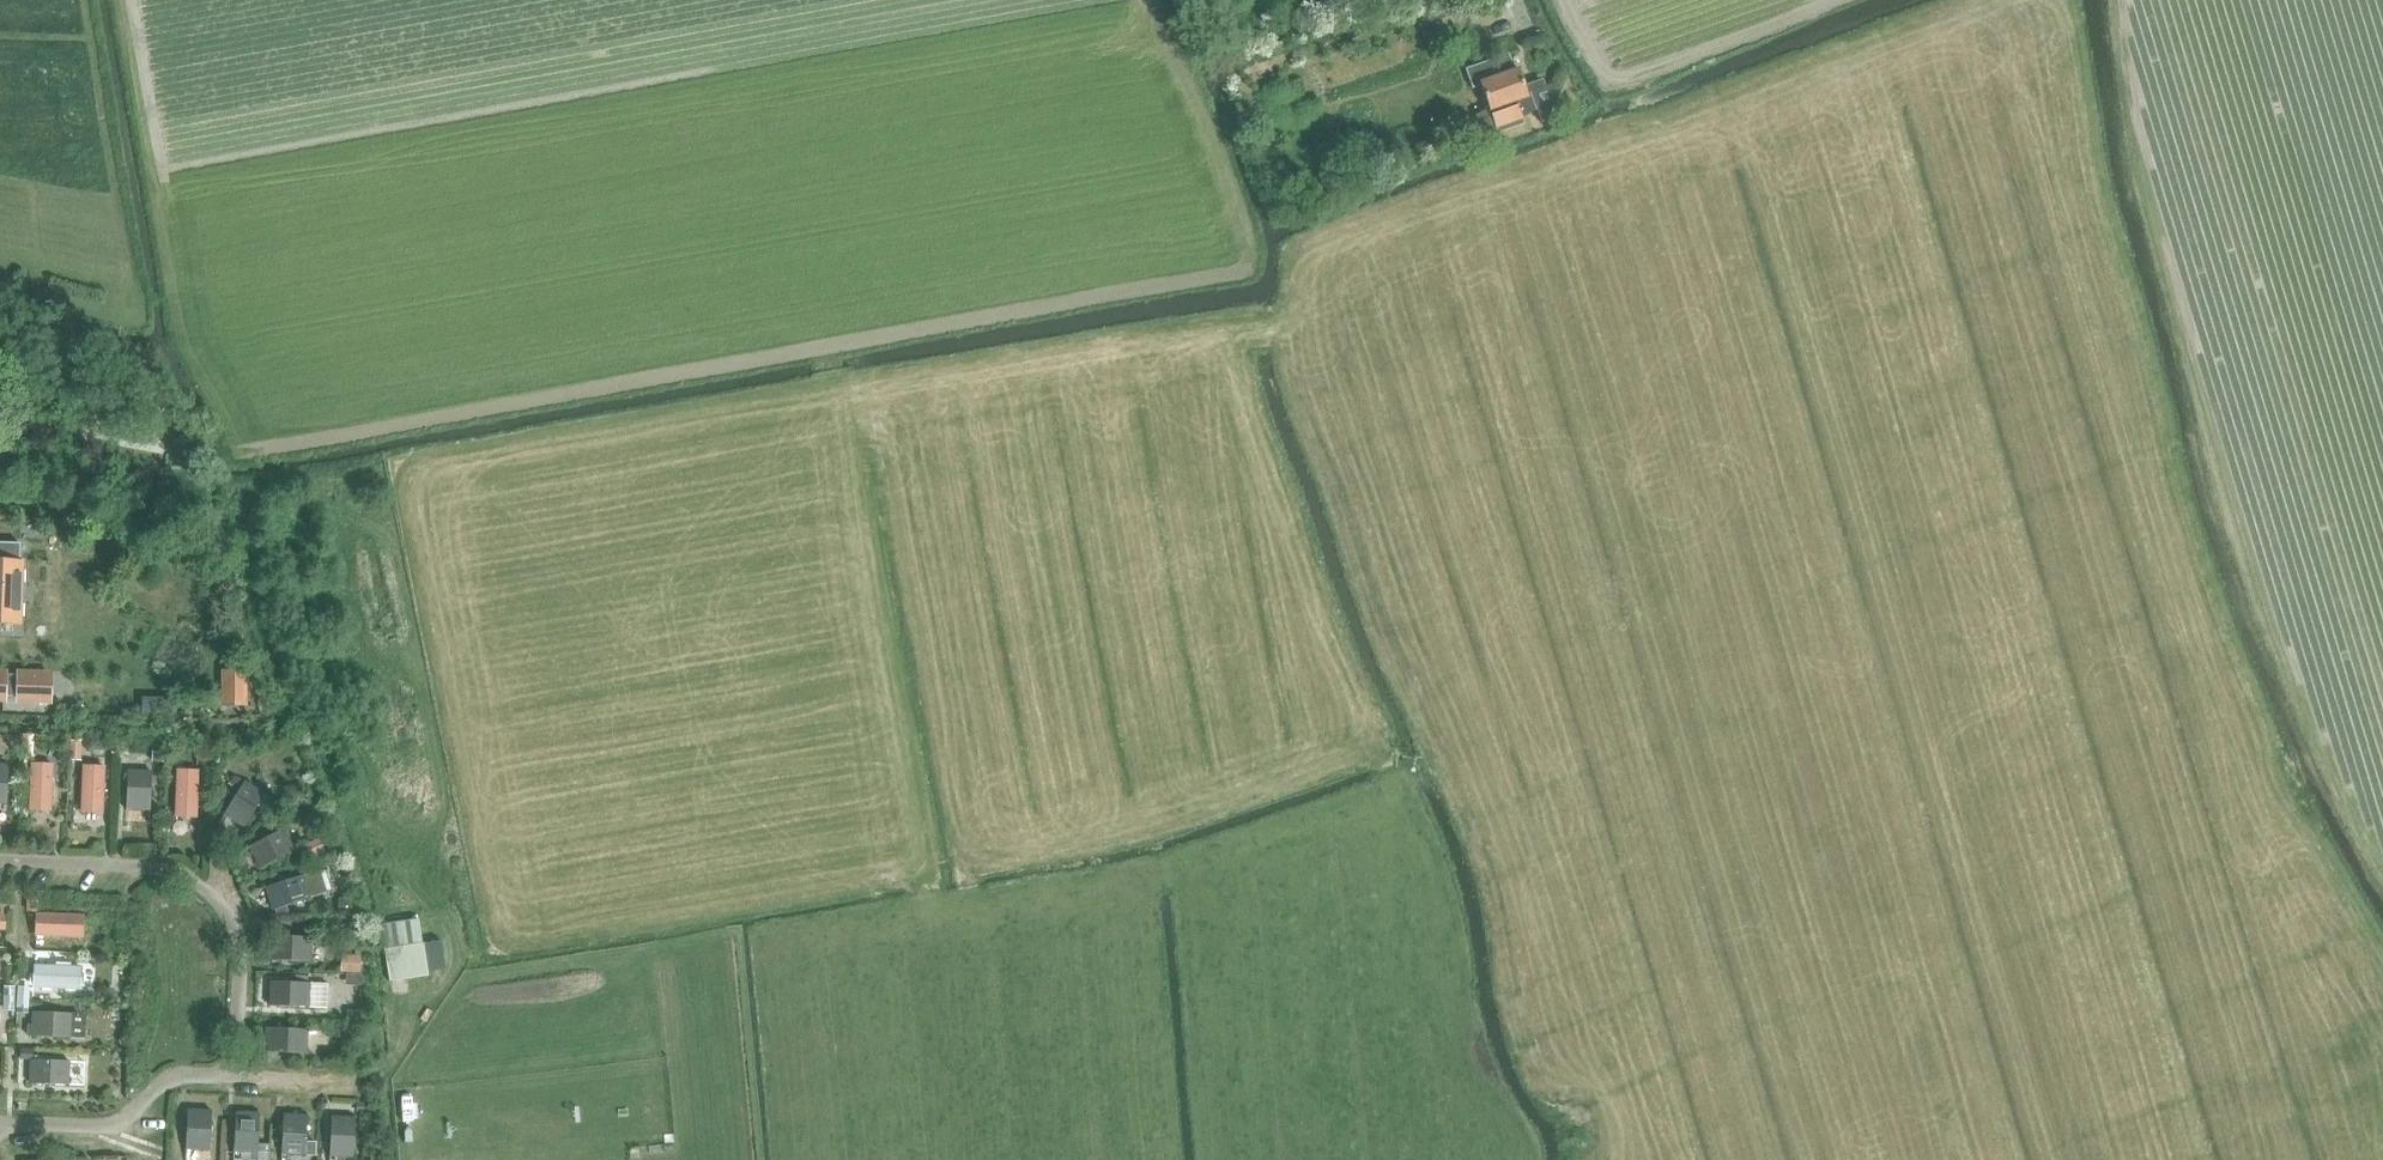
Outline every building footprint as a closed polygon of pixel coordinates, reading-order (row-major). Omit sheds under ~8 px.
[(1479,84),(1486,105),(1475,115),(1485,135),(1498,131),(1525,123),(1522,116),(1536,110),(1540,123),(1541,122),(1541,123),(1559,116),(1561,115),(1550,84),(1545,85),(1543,77),(1522,84),(1517,70),(1514,71),(1508,54),(1466,68),(1472,86),(1479,84)] [(102,540),(95,551),(107,559),(114,548),(102,540)] [(19,622),(21,564),(19,564),(20,544),(0,543),(0,621),(19,622)] [(248,672),(223,673),(223,708),(249,708),(248,672)] [(0,674),(0,698),(3,698),(3,693),(19,693),(19,699),(48,700),(49,676),(20,675),(20,677),(3,676),(3,674),(0,674)] [(22,737),(21,758),(32,758),(33,737),(22,737)] [(70,742),(70,760),(79,760),(80,742),(70,742)] [(153,753),(153,763),(164,763),(164,753),(153,753)] [(210,756),(197,756),(197,768),(210,768),(210,756)] [(84,767),(82,810),(101,811),(103,768),(98,767),(98,763),(91,763),(91,767),(84,767)] [(31,764),(30,806),(51,806),(52,764),(32,764),(31,764)] [(127,811),(150,811),(152,772),(129,770),(127,811)] [(176,817),(197,818),(199,771),(177,770),(176,817)] [(233,774),(228,783),(237,789),(243,780),(233,774)] [(234,797),(224,814),(245,827),(256,807),(266,812),(274,799),(244,781),(234,797)] [(260,868),(294,850),(283,829),(249,846),(260,868)] [(318,841),(304,846),(309,859),(323,853),(318,841)] [(315,870),(266,887),(274,909),(275,909),(277,916),(289,915),(286,906),(322,894),(315,870)] [(27,900),(26,910),(37,911),(38,900),(27,900)] [(338,901),(338,915),(350,916),(351,902),(338,901)] [(37,914),(36,936),(82,938),(84,916),(37,914)] [(418,920),(381,926),(385,946),(390,980),(428,974),(428,972),(423,942),(422,942),(418,920)] [(272,960),(310,961),(311,937),(273,936),(272,960)] [(342,957),(342,972),(356,973),(359,973),(360,957),(342,957)] [(34,966),(34,977),(34,988),(80,989),(81,968),(34,966)] [(271,982),(270,1006),(289,1006),(327,1008),(328,983),(291,982),(271,982)] [(5,985),(4,998),(14,998),(15,985),(5,985)] [(18,986),(18,999),(28,999),(28,986),(18,986)] [(4,998),(4,1007),(14,1007),(14,998),(4,998)] [(18,999),(17,1012),(27,1012),(28,999),(18,999)] [(347,1010),(347,1021),(356,1022),(358,1021),(359,1011),(347,1010)] [(28,1022),(27,1035),(71,1037),(85,1037),(85,1013),(72,1013),(32,1012),(32,1022),(28,1022)] [(344,1021),(344,1031),(355,1032),(356,1022),(347,1021),(344,1021)] [(268,1052),(306,1054),(307,1029),(269,1028),(268,1052)] [(32,1048),(21,1048),(21,1059),(32,1059),(32,1048)] [(29,1084),(68,1085),(69,1062),(30,1061),(29,1084)] [(357,1101),(357,1112),(368,1113),(368,1102),(357,1101)] [(186,1149),(210,1150),(212,1111),(188,1110),(186,1149)] [(236,1112),(235,1132),(234,1151),(258,1152),(260,1113),(236,1112)] [(282,1153),(305,1155),(308,1116),(283,1114),(282,1153)] [(355,1118),(332,1117),(330,1155),(353,1157),(355,1118)]
